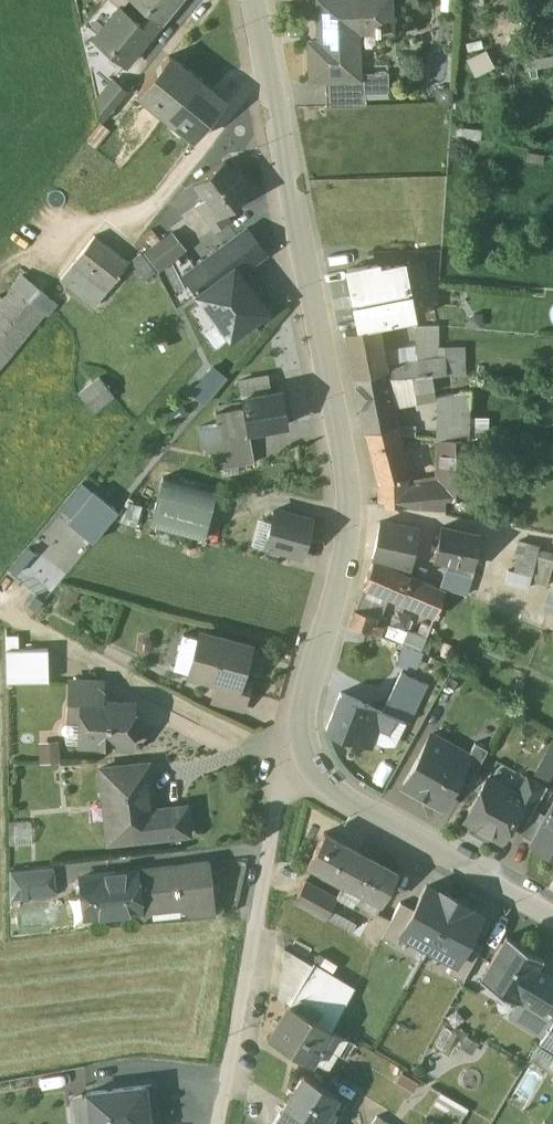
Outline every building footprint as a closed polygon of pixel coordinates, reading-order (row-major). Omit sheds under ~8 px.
[(151,14),(161,22),(179,0),(134,0),(151,14)] [(319,40),(309,41),(310,80),(326,79),(360,78),(360,72),(359,31),(393,30),(392,0),(317,0),(319,40)] [(121,8),(120,7),(98,34),(111,44),(108,48),(127,63),(161,22),(151,14),(142,25),(121,8)] [(477,74),(496,65),(488,47),(469,57),(477,74)] [(552,64),(552,48),(522,54),(525,69),(552,64)] [(196,81),(167,57),(138,92),(154,105),(156,103),(169,114),(196,81)] [(360,78),(326,79),(327,106),(366,105),(366,92),(389,91),(388,71),(360,72),(360,78)] [(126,92),(113,80),(97,100),(101,122),(126,92)] [(196,81),(169,114),(179,123),(196,138),(224,103),(196,81)] [(101,122),(87,140),(96,147),(110,130),(101,122)] [(245,197),(222,164),(194,185),(205,200),(218,217),(223,213),(245,197)] [(216,233),(230,222),(223,213),(218,217),(205,200),(196,207),(216,233)] [(247,228),(184,276),(198,294),(235,267),(240,274),(266,254),(247,228)] [(186,252),(172,233),(148,251),(162,270),(186,252)] [(108,249),(103,255),(89,243),(68,270),(83,281),(86,277),(104,291),(126,263),(108,249)] [(141,256),(136,260),(140,264),(145,261),(141,256)] [(140,264),(133,270),(142,281),(154,272),(145,261),(140,264)] [(403,263),(379,268),(378,263),(347,269),(359,329),(377,326),(414,319),(403,263)] [(198,294),(230,337),(267,309),(240,274),(235,267),(198,294)] [(104,291),(86,277),(83,281),(68,270),(60,281),(92,306),(104,291)] [(0,302),(0,365),(52,302),(21,276),(0,302)] [(359,329),(345,332),(354,375),(385,369),(384,363),(377,326),(359,329)] [(415,376),(437,374),(438,326),(377,326),(384,363),(412,360),(415,376)] [(438,345),(437,374),(463,374),(463,344),(438,345)] [(412,360),(384,363),(385,369),(387,377),(412,376),(415,376),(412,360)] [(211,363),(190,389),(206,402),(227,376),(211,363)] [(385,369),(354,375),(360,416),(393,411),(392,406),(387,377),(385,369)] [(415,376),(412,376),(412,402),(434,397),(434,374),(415,376)] [(412,376),(387,377),(392,406),(412,402),(412,376)] [(263,377),(239,382),(242,399),(266,395),(263,377)] [(100,380),(81,395),(94,412),(113,397),(100,380)] [(473,387),(441,394),(436,437),(441,438),(466,438),(470,438),(473,387)] [(266,395),(242,399),(243,409),(248,432),(249,432),(285,425),(279,392),(266,395)] [(243,409),(216,414),(218,424),(221,443),(222,450),(251,445),(249,432),(248,432),(243,409)] [(393,411),(360,416),(362,431),(364,431),(395,425),(393,411)] [(218,424),(188,429),(191,448),(221,443),(218,424)] [(395,425),(364,431),(379,482),(407,474),(395,425)] [(466,438),(441,438),(443,480),(443,497),(444,497),(468,497),(465,447),(466,438)] [(251,445),(222,450),(226,469),(254,464),(251,445)] [(407,474),(379,482),(380,496),(396,493),(410,490),(407,474)] [(150,525),(201,538),(214,490),(162,477),(150,525)] [(443,480),(419,484),(419,485),(420,490),(423,507),(445,508),(444,497),(443,497),(443,480)] [(63,508),(71,514),(91,489),(83,483),(63,508)] [(117,511),(91,489),(71,514),(65,521),(92,542),(117,511)] [(410,490),(396,493),(396,504),(423,507),(420,490),(416,491),(415,489),(410,490)] [(396,493),(380,496),(380,505),(396,504),(396,493)] [(302,556),(312,519),(276,510),(266,547),(302,556)] [(418,530),(381,522),(373,559),(410,567),(418,530)] [(480,534),(442,525),(434,558),(448,561),(473,567),(480,534)] [(540,545),(519,540),(515,553),(519,554),(515,571),(532,575),(539,549),(540,545)] [(539,549),(532,575),(547,579),(552,558),(552,553),(539,549)] [(410,575),(374,560),(363,586),(400,601),(410,575)] [(473,567),(448,561),(439,586),(465,594),(471,576),(473,567)] [(529,586),(532,575),(515,571),(508,570),(506,581),(529,586)] [(437,587),(410,575),(400,601),(427,612),(437,587)] [(547,593),(541,609),(552,614),(552,595),(547,593)] [(375,613),(356,607),(349,626),(380,635),(383,625),(378,624),(380,619),(374,617),(375,613)] [(385,635),(403,640),(397,661),(418,667),(428,634),(389,623),(385,635)] [(251,648),(200,634),(189,674),(220,683),(240,688),(240,686),(251,648)] [(21,650),(20,636),(8,636),(8,650),(21,650)] [(21,650),(8,650),(8,682),(50,682),(50,649),(21,650)] [(385,710),(342,692),(327,731),(370,748),(379,726),(390,730),(395,718),(407,722),(425,682),(400,672),(385,710)] [(105,683),(76,681),(74,708),(69,708),(68,721),(82,722),(81,743),(132,746),(134,707),(117,706),(117,702),(104,701),(105,683)] [(240,688),(220,683),(215,702),(243,710),(249,688),(240,686),(240,688)] [(431,733),(403,783),(441,804),(457,776),(469,753),(468,752),(431,733)] [(42,759),(61,758),(60,740),(41,741),(42,759)] [(488,747),(475,740),(468,752),(469,753),(457,776),(468,782),(488,747)] [(552,767),(552,740),(535,770),(548,777),(552,767)] [(148,762),(101,767),(108,839),(108,840),(108,842),(189,833),(186,805),(152,809),(149,784),(150,784),(148,762)] [(546,785),(527,775),(518,792),(526,797),(515,816),(526,822),(533,810),(546,785)] [(518,792),(488,776),(466,816),(503,837),(515,816),(526,797),(518,792)] [(542,815),(528,840),(552,854),(552,796),(542,815)] [(526,822),(519,835),(528,840),(542,815),(533,810),(526,822)] [(362,850),(325,830),(308,862),(345,883),(347,880),(362,850)] [(399,870),(362,850),(347,880),(384,900),(399,870)] [(206,862),(133,870),(137,909),(137,910),(211,901),(206,862)] [(53,865),(10,870),(10,900),(56,895),(53,865)] [(133,870),(82,876),(77,881),(78,889),(84,894),(86,915),(137,909),(133,870)] [(297,900),(328,916),(337,899),(305,883),(297,900)] [(439,893),(427,887),(414,910),(402,933),(429,947),(455,899),(441,891),(439,893)] [(470,907),(455,899),(429,947),(456,962),(469,939),(482,915),(470,909),(470,907)] [(402,933),(414,910),(400,902),(391,920),(381,937),(396,945),(402,933)] [(54,921),(54,912),(28,912),(28,921),(54,921)] [(378,913),(365,938),(377,944),(381,937),(391,920),(378,913)] [(543,958),(507,936),(481,979),(517,1001),(518,1000),(537,968),(543,958)] [(483,946),(469,939),(456,962),(450,973),(464,981),(483,946)] [(313,965),(285,948),(278,997),(290,1004),(330,1029),(331,1029),(354,989),(313,964),(313,965)] [(537,968),(518,1000),(551,1021),(552,1017),(552,978),(537,968)] [(330,1029),(290,1004),(269,1038),(310,1063),(312,1060),(330,1029)] [(508,1016),(499,1009),(497,1013),(505,1020),(508,1016)] [(551,1021),(537,1045),(549,1052),(545,1059),(552,1063),(552,1017),(551,1021)] [(330,1029),(312,1060),(328,1069),(346,1038),(331,1029),(330,1029)] [(442,1031),(431,1049),(447,1059),(459,1041),(442,1031)] [(537,1045),(529,1059),(552,1072),(552,1063),(545,1059),(549,1052),(537,1045)] [(303,1074),(293,1091),(294,1092),(287,1102),(321,1123),(323,1123),(335,1123),(343,1111),(332,1104),(338,1095),(303,1074)] [(384,1107),(396,1115),(419,1081),(407,1074),(384,1107)] [(87,1089),(91,1123),(150,1123),(146,1083),(87,1089)] [(425,1117),(436,1123),(461,1123),(469,1110),(440,1092),(425,1117)] [(274,1123),(323,1123),(321,1123),(287,1102),(274,1123)]
